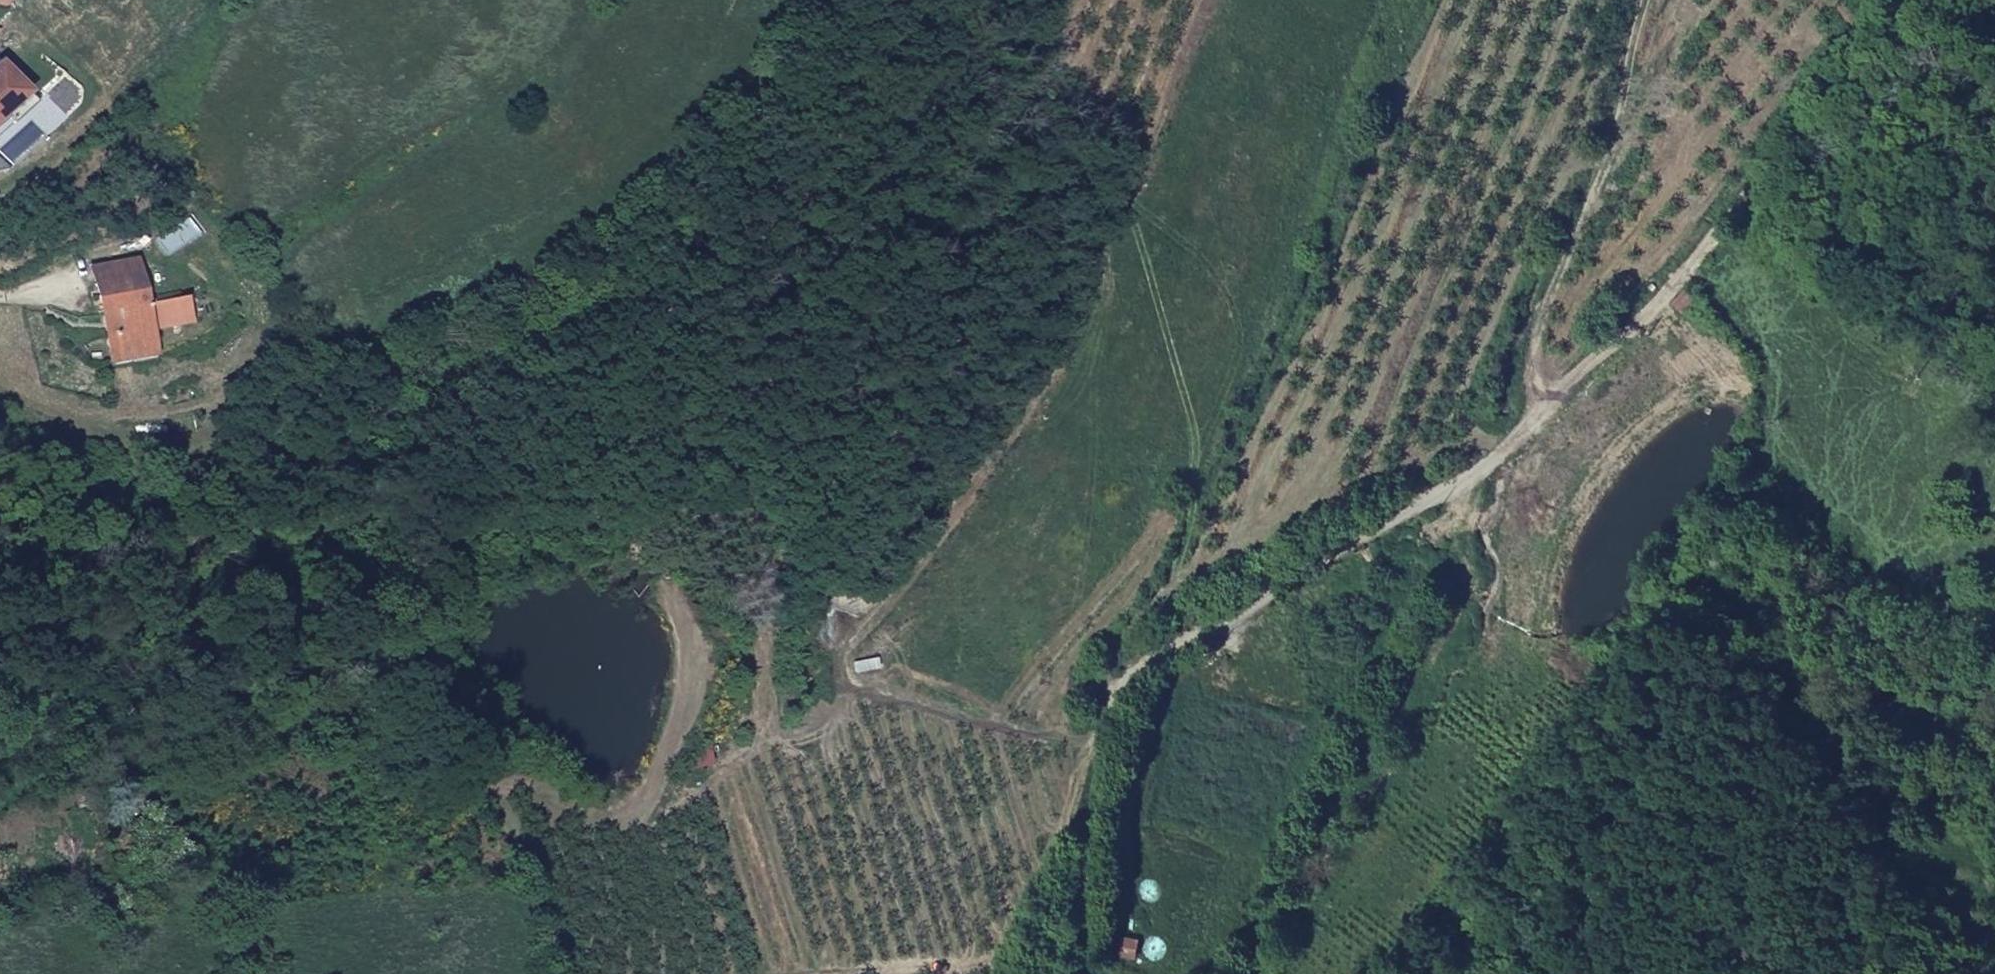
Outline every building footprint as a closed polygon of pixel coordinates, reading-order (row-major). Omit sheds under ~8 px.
[(0,122),(0,146),(12,164),(27,155),(25,150),(55,130),(38,100),(0,122)] [(138,282),(96,282),(96,324),(102,325),(105,373),(139,371),(138,358),(167,357),(167,331),(138,331),(138,282)] [(187,330),(167,331),(167,357),(186,357),(187,330)]
